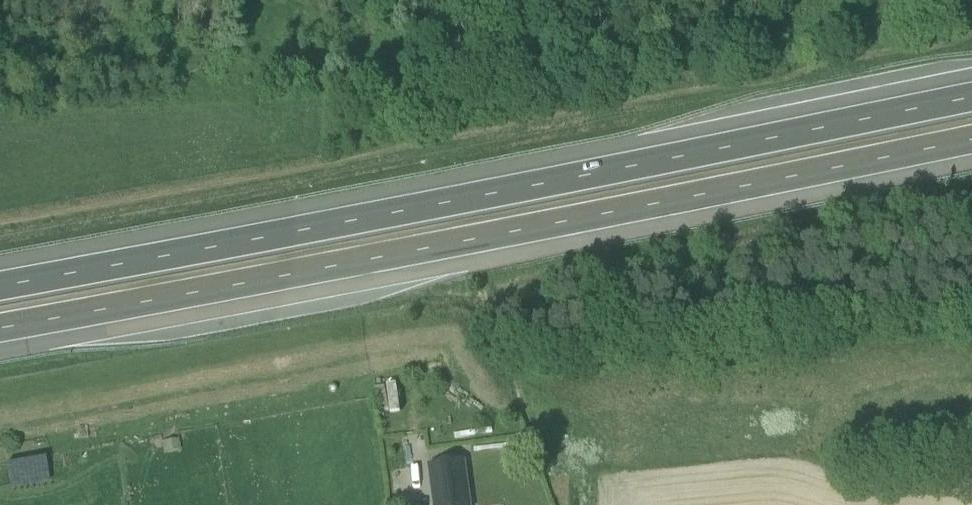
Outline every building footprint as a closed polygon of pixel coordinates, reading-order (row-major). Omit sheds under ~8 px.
[(381,411),(403,408),(399,383),(378,386),(381,411)] [(45,456),(9,464),(13,486),(50,478),(45,456)] [(465,462),(431,466),(436,504),(471,504),(465,462)]
